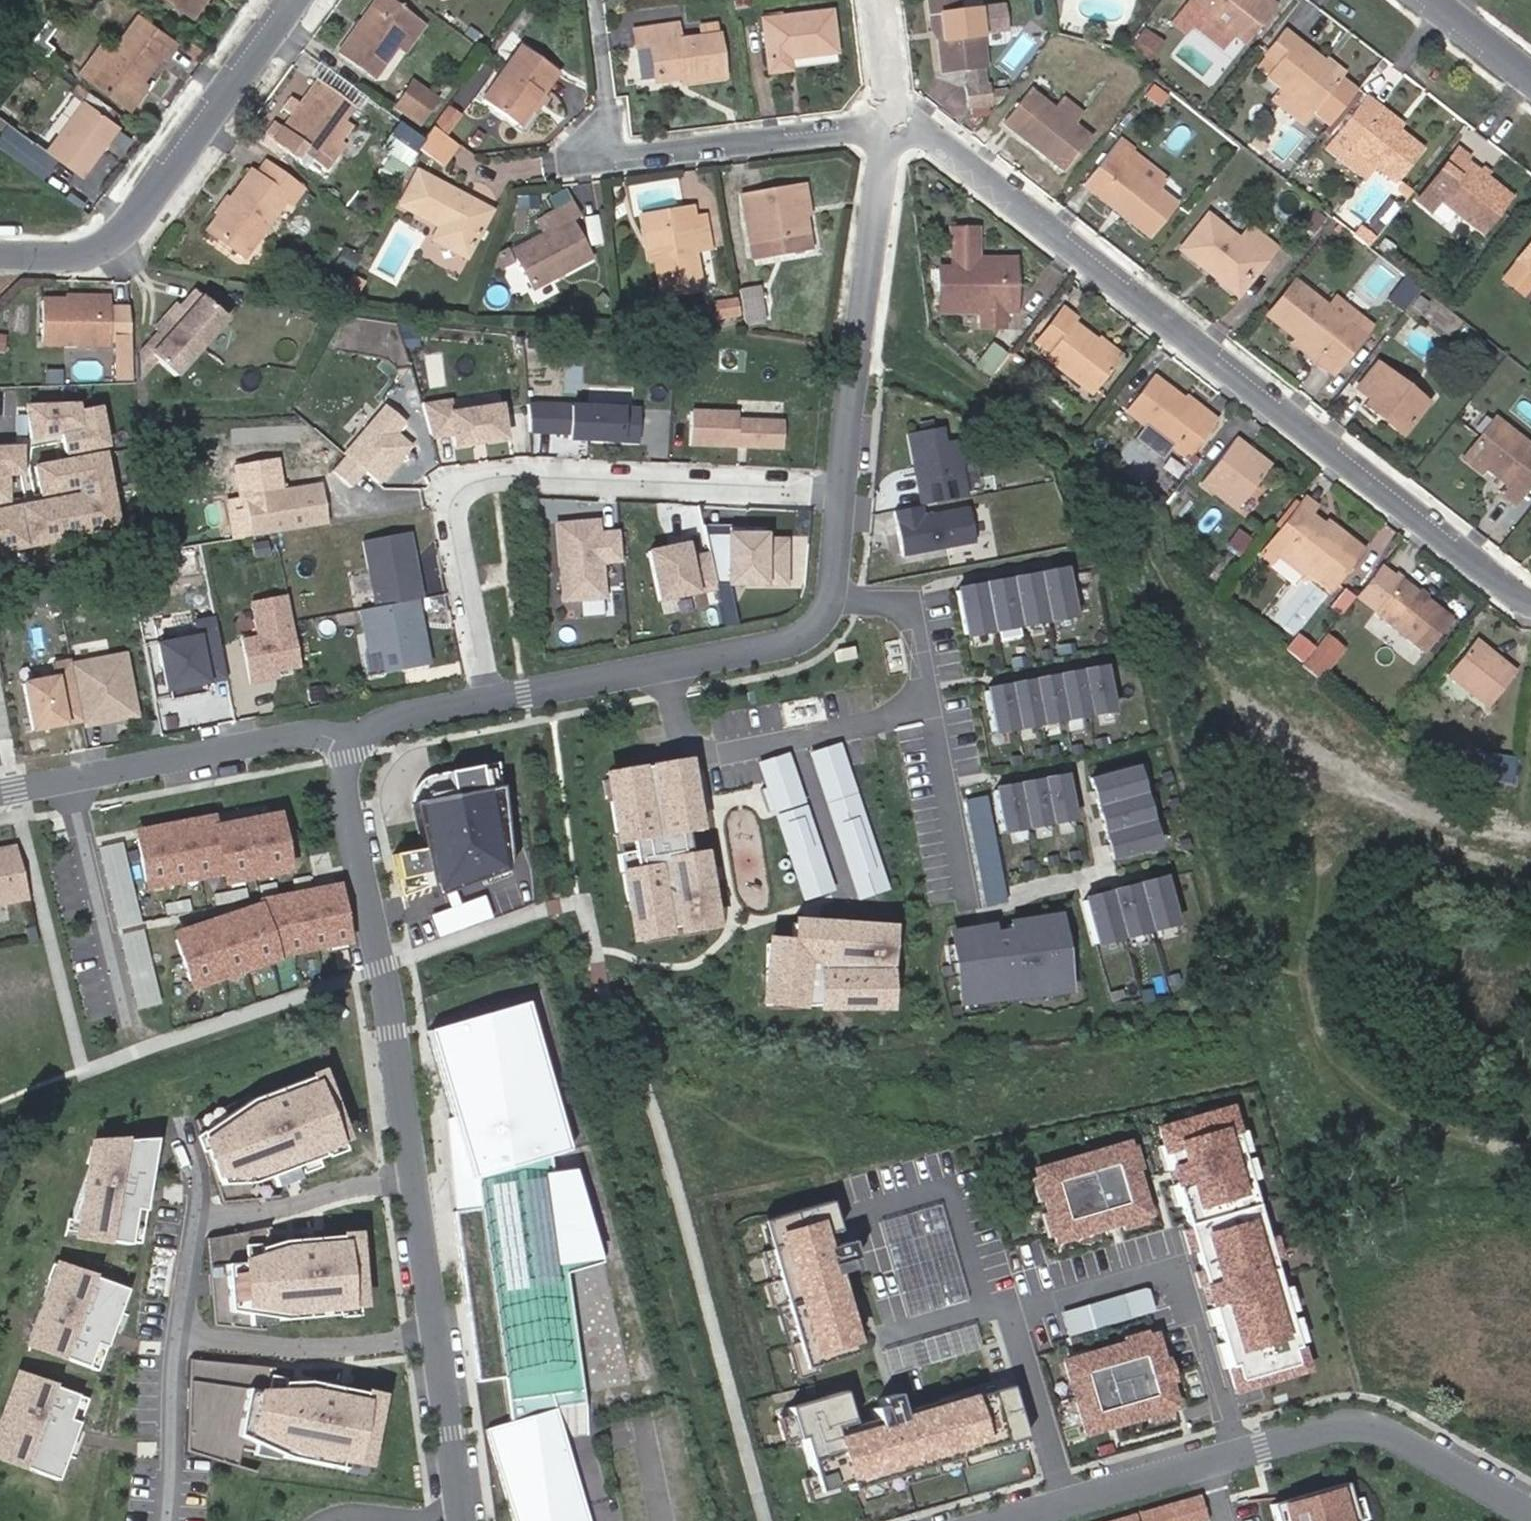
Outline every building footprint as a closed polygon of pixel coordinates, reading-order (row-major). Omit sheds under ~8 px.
[(190,16),(202,0),(169,0),(190,16)] [(416,19),(390,0),(378,0),(339,54),(373,79),(395,48),(416,19)] [(936,38),(941,37),(938,13),(957,11),(956,0),(925,0),(929,39),(936,38)] [(1234,34),(1245,42),(1274,4),(1270,0),(1187,0),(1170,21),(1186,34),(1194,23),(1204,11),(1234,34)] [(978,8),(981,32),(1006,29),(1003,6),(978,8)] [(941,37),(936,38),(939,60),(940,72),(985,68),(981,32),(978,8),(957,11),(938,13),(941,37)] [(1224,47),(1234,34),(1204,11),(1194,23),(1224,47)] [(788,71),(787,59),(832,54),(828,13),(761,22),(767,73),(788,71)] [(124,104),(142,81),(161,56),(167,60),(177,45),(138,16),(111,53),(92,79),(124,104)] [(424,25),(416,19),(395,48),(403,54),(424,25)] [(686,77),(687,83),(722,78),(716,24),(700,26),(701,39),(677,42),(675,27),(634,32),(636,47),(651,46),(655,81),(679,78),(686,77)] [(39,32),(31,44),(48,55),(56,43),(39,32)] [(1303,126),(1340,78),(1320,63),(1280,32),(1263,54),(1275,64),(1265,77),(1285,92),(1275,104),(1303,126)] [(1148,33),(1135,50),(1146,59),(1159,41),(1148,33)] [(80,71),(92,79),(111,53),(100,45),(80,71)] [(515,127),(538,95),(554,73),(522,48),(481,103),(515,127)] [(1320,63),(1340,78),(1343,74),(1323,58),(1320,63)] [(1039,80),(1029,92),(1054,112),(1064,100),(1039,80)] [(148,86),(142,81),(124,104),(131,109),(148,86)] [(332,133),(341,120),(351,107),(317,81),(274,141),(295,156),(303,146),(316,156),(313,159),(325,167),(344,142),(339,138),(332,133)] [(986,83),(969,85),(963,85),(965,108),(996,105),(1004,95),(988,97),(986,83)] [(45,150),(79,176),(116,125),(109,120),(115,112),(78,84),(71,93),(81,101),(45,150)] [(412,84),(395,108),(419,125),(436,102),(412,84)] [(1153,86),(1146,95),(1159,105),(1166,96),(1153,86)] [(1054,112),(1029,92),(1003,125),(1063,173),(1090,140),(1074,128),(1083,115),(1064,100),(1054,112)] [(547,102),(538,95),(515,127),(523,134),(547,102)] [(1367,96),(1328,149),(1366,177),(1374,165),(1396,182),(1422,147),(1393,126),(1375,112),(1380,106),(1367,96)] [(447,106),(432,127),(434,128),(444,135),(459,115),(447,106)] [(1380,106),(1375,112),(1393,126),(1398,120),(1380,106)] [(348,125),(341,120),(332,133),(339,138),(348,125)] [(423,139),(419,148),(443,165),(458,146),(444,135),(434,128),(432,127),(423,139)] [(1254,137),(1249,143),(1263,153),(1267,147),(1254,137)] [(1138,222),(1133,226),(1149,239),(1174,207),(1152,189),(1120,164),(1130,151),(1114,138),(1078,182),(1107,206),(1112,200),(1138,222)] [(1120,164),(1152,189),(1162,177),(1130,151),(1120,164)] [(1481,234),(1510,198),(1454,154),(1417,202),(1427,210),(1436,199),(1481,234)] [(257,175),(250,171),(229,200),(226,196),(215,212),(218,216),(207,231),(243,257),(285,201),(292,206),(302,191),(265,163),(257,175)] [(415,174),(399,208),(441,228),(435,242),(470,258),(492,209),(415,174)] [(803,181),(796,182),(802,213),(808,212),(803,181)] [(802,213),(796,182),(740,192),(748,242),(761,239),(764,254),(807,247),(802,213)] [(1366,220),(1377,206),(1361,195),(1351,209),(1366,220)] [(536,196),(518,197),(519,210),(537,210),(536,196)] [(1107,206),(1133,226),(1138,222),(1112,200),(1107,206)] [(543,218),(549,230),(511,250),(530,289),(589,258),(570,220),(577,216),(571,203),(543,218)] [(684,220),(691,218),(690,208),(640,217),(647,260),(653,259),(648,228),(684,221),(684,220)] [(1312,231),(1323,217),(1314,210),(1303,224),(1312,231)] [(601,216),(587,217),(589,245),(603,244),(601,216)] [(1258,258),(1263,262),(1274,248),(1248,227),(1237,241),(1206,216),(1178,251),(1204,272),(1208,268),(1235,289),(1258,258)] [(702,217),(691,218),(684,220),(684,221),(648,228),(653,259),(659,296),(697,290),(692,252),(708,250),(702,217)] [(1362,224),(1353,235),(1366,245),(1368,247),(1376,236),(1362,224)] [(267,225),(243,257),(253,265),(277,232),(267,225)] [(1012,311),(1012,285),(1002,285),(1001,260),(975,260),(975,228),(949,227),(948,267),(936,267),(935,310),(976,311),(976,327),(1002,327),(1003,312),(1012,311)] [(1385,238),(1378,246),(1390,256),(1396,248),(1385,238)] [(761,239),(748,242),(751,256),(764,254),(761,239)] [(1518,259),(1504,276),(1521,289),(1530,276),(1530,242),(1518,259)] [(343,250),(338,270),(355,273),(359,253),(343,250)] [(1236,297),(1263,262),(1258,258),(1235,289),(1208,268),(1204,272),(1236,297)] [(1002,285),(1012,285),(1012,260),(1001,260),(1002,285)] [(364,281),(352,275),(344,290),(356,297),(364,281)] [(1394,298),(1405,307),(1420,289),(1409,280),(1394,298)] [(1317,358),(1313,363),(1331,377),(1361,337),(1326,309),(1294,283),(1266,317),(1293,339),(1317,358)] [(759,286),(740,290),(748,331),(766,327),(759,286)] [(1335,297),(1326,309),(1361,337),(1371,325),(1335,297)] [(739,298),(715,303),(717,318),(742,314),(739,298)] [(105,301),(38,299),(37,342),(105,342),(105,301)] [(173,382),(222,325),(198,303),(150,357),(141,350),(138,353),(140,380),(154,365),(173,382)] [(1118,359),(1094,341),(1072,324),(1077,318),(1063,308),(1036,343),(1049,354),(1046,357),(1054,363),(1078,383),(1090,393),(1118,359)] [(628,316),(619,317),(620,324),(620,332),(631,332),(628,316)] [(117,381),(134,380),(133,335),(116,335),(117,381)] [(1098,336),(1094,341),(1118,359),(1121,355),(1098,336)] [(1289,344),(1313,363),(1317,358),(1293,339),(1289,344)] [(992,342),(975,364),(989,375),(1006,353),(992,342)] [(1021,362),(1011,354),(995,375),(1005,383),(1021,362)] [(1078,383),(1054,363),(1045,374),(1070,394),(1078,383)] [(1363,405),(1378,417),(1382,412),(1404,430),(1425,403),(1376,365),(1356,391),(1367,400),(1363,405)] [(92,367),(92,377),(106,377),(106,367),(92,367)] [(1200,415),(1181,399),(1152,377),(1125,410),(1147,427),(1137,438),(1163,458),(1172,447),(1188,459),(1219,420),(1204,409),(1200,415)] [(1186,394),(1181,399),(1200,415),(1204,409),(1186,394)] [(108,443),(102,406),(82,409),(81,400),(31,403),(31,418),(34,435),(64,430),(67,450),(108,443)] [(410,446),(396,434),(406,423),(386,405),(344,454),(378,484),(410,446)] [(637,442),(638,409),(527,405),(529,432),(569,433),(569,440),(637,442)] [(503,440),(499,407),(449,414),(454,447),(503,440)] [(738,414),(691,412),(690,444),(782,448),(783,420),(738,418),(738,414)] [(1382,412),(1378,417),(1400,434),(1404,430),(1382,412)] [(1485,468),(1508,486),(1502,494),(1514,503),(1530,482),(1530,448),(1493,418),(1466,453),(1485,468)] [(963,498),(953,444),(941,446),(939,431),(907,437),(920,506),(963,498)] [(1200,482),(1234,510),(1269,466),(1235,438),(1200,482)] [(23,445),(0,445),(0,498),(7,497),(7,470),(22,470),(23,445)] [(112,512),(114,512),(110,487),(112,487),(106,452),(37,464),(41,491),(80,485),(81,492),(0,506),(0,548),(115,528),(112,512)] [(1481,475),(1485,468),(1466,453),(1461,459),(1481,475)] [(327,525),(321,485),(287,490),(282,456),(239,463),(234,464),(239,497),(229,499),(235,540),(251,537),(327,525)] [(1159,502),(1177,478),(1165,469),(1147,493),(1159,502)] [(1301,502),(1259,554),(1272,564),(1280,554),(1305,574),(1309,570),(1333,589),(1364,551),(1336,529),(1332,533),(1311,516),(1314,512),(1301,502)] [(1209,535),(1225,513),(1212,504),(1196,525),(1209,535)] [(974,544),(968,508),(922,516),(920,506),(893,512),(902,557),(974,544)] [(605,517),(557,520),(563,601),(610,598),(608,563),(624,561),(622,530),(606,531),(605,517)] [(754,538),(751,522),(704,532),(706,542),(737,535),(738,541),(754,538)] [(1243,530),(1232,543),(1246,554),(1257,541),(1243,530)] [(417,600),(404,533),(358,542),(370,608),(417,600)] [(784,576),(775,533),(754,538),(738,541),(737,535),(706,542),(708,551),(716,586),(717,591),(784,576)] [(716,586),(708,551),(688,556),(685,541),(648,549),(659,598),(716,586)] [(1398,581),(1380,566),(1358,595),(1376,609),(1398,581)] [(1071,567),(956,587),(965,635),(1080,615),(1071,567)] [(1424,651),(1450,617),(1401,578),(1398,581),(1376,609),(1374,612),(1424,651)] [(1307,581),(1278,622),(1297,635),(1326,594),(1307,581)] [(301,674),(286,596),(251,603),(258,637),(242,640),(250,684),(301,674)] [(429,663),(417,600),(370,608),(360,610),(368,652),(380,650),(384,671),(429,663)] [(226,678),(215,619),(196,623),(199,637),(159,645),(167,689),(174,688),(176,698),(201,693),(199,683),(226,678)] [(1325,637),(1302,666),(1317,678),(1341,649),(1325,637)] [(1474,640),(1471,644),(1511,676),(1514,672),(1474,640)] [(1511,676),(1471,644),(1446,674),(1486,706),(1511,676)] [(1100,649),(980,676),(992,732),(1112,704),(1100,649)] [(136,716),(124,655),(71,666),(83,726),(136,716)] [(83,726),(71,666),(21,675),(33,736),(83,726)] [(886,889),(839,743),(810,752),(858,899),(886,889)] [(695,749),(603,763),(615,844),(707,830),(695,749)] [(1480,750),(1476,777),(1511,782),(1515,754),(1480,750)] [(833,891),(788,754),(757,763),(803,901),(833,891)] [(1148,757),(1090,770),(1107,852),(1166,839),(1148,757)] [(519,884),(501,784),(482,788),(478,766),(446,772),(451,797),(412,804),(422,853),(392,858),(398,884),(427,878),(432,908),(513,893),(512,886),(519,884)] [(451,797),(446,772),(434,773),(428,774),(423,777),(419,781),(415,787),(412,795),(412,804),(451,797)] [(1065,774),(995,785),(1003,835),(1073,824),(1065,774)] [(1008,903),(986,795),(963,800),(984,908),(1008,903)] [(224,821),(145,836),(153,879),(230,864),(232,874),(296,862),(288,819),(226,831),(224,821)] [(710,849),(627,863),(640,935),(723,920),(710,849)] [(17,851),(0,854),(0,904),(28,898),(17,851)] [(1168,880),(1089,900),(1103,954),(1183,934),(1168,880)] [(269,905),(269,910),(184,938),(198,979),(280,952),(279,947),(357,932),(348,890),(269,905)] [(1059,910),(948,933),(963,1006),(1075,983),(1059,910)] [(760,995),(792,998),(791,1003),(892,1009),(898,917),(797,911),(796,936),(766,933),(760,995)] [(514,1520),(591,1520),(559,1403),(581,1400),(563,1269),(599,1258),(522,998),(427,1026),(470,1174),(475,1173),(507,1424),(484,1432),(514,1520)] [(343,1149),(340,1140),(345,1138),(320,1073),(246,1097),(246,1095),(193,1121),(221,1204),(268,1200),(260,1176),(343,1149)] [(1308,1373),(1228,1114),(1159,1136),(1238,1395),(1308,1373)] [(142,1229),(154,1139),(101,1143),(94,1166),(86,1166),(68,1220),(88,1226),(84,1238),(128,1246),(131,1228),(142,1229)] [(94,1166),(101,1143),(93,1143),(86,1166),(94,1166)] [(1122,1147),(1032,1173),(1053,1243),(1142,1217),(1122,1147)] [(859,1355),(838,1275),(857,1270),(854,1261),(862,1259),(857,1241),(836,1247),(831,1248),(830,1242),(817,1245),(815,1238),(832,1234),(842,1231),(834,1202),(774,1218),(781,1246),(772,1249),(804,1369),(859,1355)] [(84,1238),(88,1226),(68,1220),(66,1232),(84,1238)] [(140,1246),(142,1229),(131,1228),(128,1246),(140,1246)] [(361,1321),(356,1242),(269,1244),(268,1231),(211,1237),(220,1337),(259,1335),(259,1327),(361,1321)] [(836,1247),(832,1234),(815,1238),(817,1245),(830,1242),(831,1248),(836,1247)] [(61,1286),(65,1265),(51,1260),(46,1281),(61,1286)] [(97,1372),(127,1290),(65,1265),(61,1286),(46,1281),(38,1310),(50,1314),(37,1351),(97,1372)] [(1069,1336),(1153,1312),(1146,1288),(1062,1312),(1069,1336)] [(37,1351),(50,1314),(38,1310),(29,1348),(37,1351)] [(1174,1408),(1154,1338),(1065,1364),(1085,1433),(1174,1408)] [(364,1474),(379,1396),(275,1374),(277,1368),(188,1359),(185,1452),(238,1469),(242,1452),(364,1474)] [(17,1414),(31,1376),(21,1374),(4,1409),(17,1414)] [(88,1399),(31,1376),(17,1414),(4,1409),(0,1416),(0,1441),(1,1441),(0,1443),(0,1460),(57,1481),(88,1399)] [(849,1483),(851,1490),(856,1488),(958,1459),(961,1468),(1027,1449),(1009,1385),(994,1389),(992,1384),(941,1399),(943,1407),(903,1419),(901,1410),(895,1393),(878,1398),(881,1407),(872,1409),(874,1418),(877,1428),(844,1438),(848,1452),(842,1454),(834,1429),(853,1424),(844,1392),(788,1408),(797,1439),(803,1437),(818,1492),(849,1483)] [(903,1419),(943,1407),(941,1399),(901,1410),(903,1419)] [(844,1438),(877,1428),(874,1418),(853,1424),(834,1429),(842,1454),(848,1452),(844,1438)] [(870,1494),(961,1468),(958,1459),(856,1488),(860,1502),(871,1498),(870,1494)] [(1350,1483),(1274,1505),(1279,1520),(1361,1520),(1350,1483)] [(1106,1520),(1207,1520),(1212,1520),(1204,1493),(1106,1520)]
